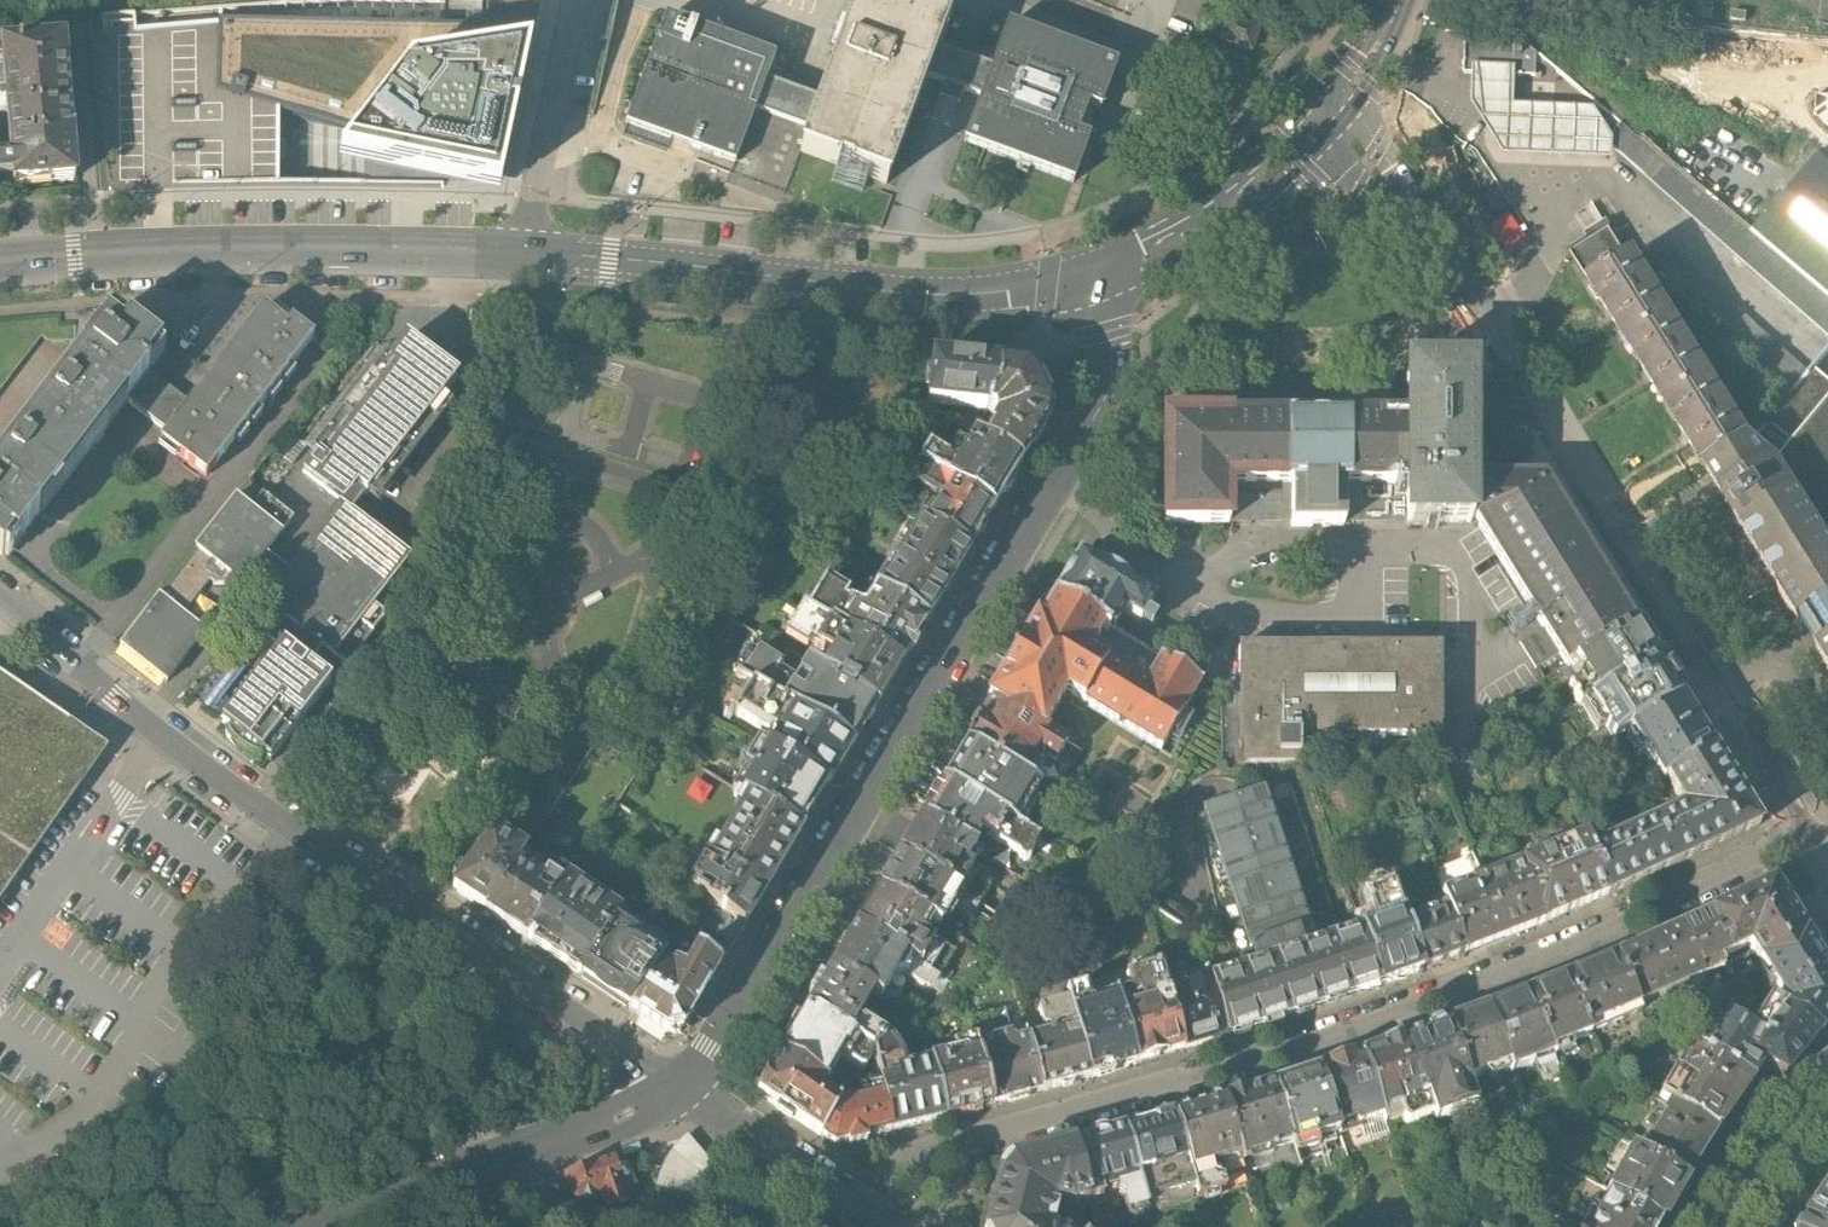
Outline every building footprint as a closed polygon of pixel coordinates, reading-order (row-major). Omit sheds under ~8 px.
[(625,123),(736,164),(755,112),(808,132),(800,154),(837,168),(868,179),(876,182),(887,186),(927,79),(953,89),(981,99),(966,136),(963,143),(1072,183),(1089,140),(1077,135),(1087,107),(1099,111),(1116,65),(1008,25),(991,70),(939,51),(954,11),(925,0),(856,0),(820,97),(768,78),(776,55),(666,14),(625,123)] [(1260,28),(1228,17),(1220,42),(1252,53),(1256,41),(1260,28)] [(443,28),(401,25),(220,21),(135,27),(145,185),(277,181),(278,146),(279,106),(361,129),(340,154),(478,183),(497,187),(533,20),(444,18),(443,28)] [(10,159),(13,181),(12,187),(77,182),(73,131),(66,39),(0,43),(0,48),(10,159)] [(1464,72),(1536,75),(1536,53),(1523,42),(1466,40),(1464,72)] [(1514,69),(1473,67),(1471,98),(1471,104),(1502,154),(1552,156),(1611,158),(1612,137),(1593,108),(1513,104),(1514,69)] [(1620,123),(1605,140),(1827,334),(1827,296),(1752,233),(1666,160),(1620,123)] [(1752,233),(1827,296),(1827,163),(1817,154),(1798,177),(1752,233)] [(10,159),(0,160),(0,182),(3,181),(13,181),(10,159)] [(1589,241),(1570,253),(1591,285),(1630,260),(1605,222),(1584,235),(1589,241)] [(1635,258),(1630,260),(1591,285),(1612,319),(1651,382),(1688,441),(1706,469),(1749,442),(1635,258)] [(261,314),(244,335),(289,371),(317,337),(293,318),(287,326),(265,308),(261,314)] [(102,317),(72,357),(126,397),(147,369),(162,349),(129,325),(123,332),(102,317)] [(246,428),(289,371),(244,335),(228,356),(200,393),(246,428)] [(436,357),(407,335),(315,451),(322,457),(307,476),(345,505),(353,511),(365,497),(368,492),(377,499),(452,404),(443,397),(460,376),(436,357)] [(61,373),(36,406),(89,446),(126,397),(72,357),(61,373)] [(997,365),(931,357),(927,402),(990,410),(997,365)] [(1024,370),(997,365),(990,410),(996,414),(998,419),(985,441),(1021,462),(1049,415),(1047,407),(1033,377),(1024,370)] [(1177,519),(1243,519),(1243,475),(1302,474),(1303,518),(1357,518),(1356,472),(1411,471),(1413,518),(1445,518),(1479,518),(1484,518),(1568,665),(1633,625),(1543,476),(1476,476),(1474,366),(1402,365),(1401,410),(1313,409),(1176,410),(1177,519)] [(1813,368),(1809,373),(1793,392),(1753,440),(1749,442),(1778,465),(1827,405),(1827,379),(1827,378),(1813,368)] [(209,476),(246,428),(200,393),(192,403),(182,396),(147,369),(126,397),(170,430),(162,441),(209,476)] [(1778,465),(1749,442),(1706,469),(1722,495),(1796,619),(1800,625),(1802,624),(1805,625),(1813,637),(1819,648),(1819,651),(1819,655),(1827,669),(1827,405),(1778,465)] [(0,454),(0,462),(49,499),(89,446),(36,406),(14,435),(0,454)] [(1021,462),(985,441),(978,436),(952,480),(957,483),(995,506),(1021,462)] [(49,499),(0,462),(0,544),(10,551),(49,499)] [(969,550),(995,506),(957,483),(930,527),(969,550)] [(345,505),(302,561),(291,553),(281,545),(298,524),(251,488),(173,587),(133,638),(183,676),(222,626),(197,606),(224,572),(231,577),(235,572),(239,575),(250,584),(273,556),(283,564),(293,572),(277,593),(289,602),(272,623),(295,640),(237,716),(286,753),(347,673),(325,656),(338,640),(362,658),(401,606),(389,597),(417,560),(353,511),(345,505)] [(970,551),(969,550),(930,527),(921,522),(879,591),(928,620),(970,551)] [(1153,600),(1079,555),(1055,594),(1105,625),(1113,629),(1124,611),(1140,622),(1153,600)] [(827,580),(808,611),(901,666),(928,620),(879,591),(866,613),(846,600),(850,594),(827,580)] [(994,704),(966,743),(1039,786),(1040,787),(1067,742),(1044,728),(1066,692),(1161,750),(1201,683),(1160,658),(1145,682),(1091,649),(1105,625),(1055,594),(1041,618),(1037,616),(1031,626),(995,687),(988,698),(994,704)] [(877,706),(901,666),(808,611),(802,608),(785,637),(806,649),(809,644),(831,657),(821,673),(877,706)] [(1579,706),(1581,705),(1655,660),(1644,642),(1633,625),(1568,665),(1557,672),(1579,706)] [(1410,647),(1239,648),(1239,691),(1220,691),(1220,694),(1221,695),(1223,766),(1302,766),(1303,736),(1440,736),(1439,647),(1410,647)] [(853,746),(877,706),(821,673),(809,665),(802,677),(759,651),(741,680),(750,685),(853,746)] [(84,768),(110,732),(82,713),(0,656),(0,888),(84,768)] [(1606,726),(1614,740),(1629,729),(1679,698),(1667,678),(1655,660),(1581,705),(1597,731),(1606,726)] [(828,787),(853,746),(750,685),(731,717),(774,742),(768,752),(828,787)] [(1629,729),(1662,781),(1666,779),(1712,750),(1694,721),(1679,698),(1629,729)] [(954,763),(943,781),(1016,825),(1039,786),(966,743),(954,763)] [(1591,851),(1609,895),(1759,826),(1741,797),(1712,750),(1666,779),(1686,810),(1676,817),(1674,814),(1591,851)] [(800,834),(828,787),(768,752),(741,798),(746,801),(800,834)] [(520,825),(509,840),(524,849),(566,788),(552,779),(537,801),(526,804),(520,825)] [(940,786),(922,817),(972,847),(983,830),(1023,854),(1022,861),(1030,860),(1032,854),(1034,846),(1045,853),(1049,845),(1016,825),(943,781),(940,786)] [(1209,982),(1225,1035),(1235,1031),(1382,983),(1363,930),(1302,951),(1296,933),(1308,930),(1261,792),(1204,811),(1250,949),(1242,952),(1245,960),(1248,969),(1218,979),(1209,982)] [(746,801),(727,833),(781,865),(800,834),(746,801)] [(904,847),(900,853),(980,901),(991,883),(970,870),(971,869),(965,865),(975,849),(972,847),(922,817),(916,826),(904,847)] [(492,829),(453,890),(487,912),(521,858),(526,851),(524,849),(509,840),(492,829)] [(763,897),(781,865),(727,833),(709,864),(763,897)] [(1522,864),(1545,922),(1582,907),(1609,895),(1591,851),(1587,841),(1555,855),(1553,851),(1522,864)] [(898,857),(879,887),(927,916),(940,924),(950,907),(970,919),(980,901),(900,853),(898,857)] [(563,885),(521,858),(487,912),(528,938),(563,885)] [(743,930),(763,897),(709,864),(703,861),(683,894),(743,930)] [(1482,879),(1504,938),(1542,924),(1545,922),(1522,864),(1482,879)] [(568,878),(563,885),(528,938),(581,973),(617,919),(621,912),(568,878)] [(1442,894),(1463,954),(1469,952),(1499,941),(1504,938),(1482,879),(1442,894)] [(1753,945),(1761,959),(1808,936),(1772,880),(1700,916),(1720,962),(1753,945)] [(1363,930),(1382,983),(1417,970),(1423,968),(1408,928),(1393,886),(1367,896),(1377,925),(1363,930)] [(860,919),(857,924),(939,974),(941,975),(956,949),(935,936),(931,938),(918,931),(927,916),(879,887),(860,919)] [(1408,928),(1423,968),(1431,965),(1463,954),(1442,894),(1427,900),(1432,913),(1416,919),(1418,925),(1408,928)] [(1720,962),(1700,916),(1623,949),(1649,1008),(1726,974),(1720,962)] [(669,952),(617,919),(581,973),(634,1007),(663,962),(669,952)] [(939,974),(857,924),(851,935),(845,938),(839,949),(840,954),(837,959),(832,966),(873,991),(880,994),(893,972),(904,971),(932,987),(939,974)] [(1808,936),(1761,959),(1788,1008),(1825,1032),(1827,1028),(1827,968),(1815,945),(1808,936)] [(674,969),(663,962),(634,1007),(670,1030),(685,1026),(726,964),(722,962),(701,949),(688,970),(678,963),(674,969)] [(1568,971),(1593,1040),(1651,1018),(1651,1016),(1649,1008),(1623,949),(1568,971)] [(1131,989),(1118,993),(1138,1062),(1176,1050),(1184,1047),(1166,991),(1159,964),(1126,973),(1131,989)] [(811,1001),(807,1007),(873,1047),(889,1037),(862,1021),(861,1022),(856,1019),(873,991),(832,966),(824,980),(819,977),(810,993),(814,996),(811,1001)] [(1185,986),(1166,991),(1184,1047),(1201,1042),(1225,1035),(1209,982),(1205,968),(1182,975),(1185,986)] [(1568,971),(1531,984),(1556,1054),(1593,1040),(1568,971)] [(1531,984),(1488,999),(1512,1069),(1556,1054),(1531,984)] [(1084,985),(1067,991),(1069,999),(1093,1074),(1134,1063),(1138,1062),(1118,993),(1116,990),(1110,993),(1111,997),(1095,1002),(1088,998),(1084,985)] [(1029,1037),(1043,1088),(1088,1076),(1093,1074),(1069,999),(1039,1007),(1044,1023),(1050,1026),(1052,1030),(1029,1037)] [(1475,1081),(1512,1069),(1488,999),(1454,1013),(1475,1081)] [(804,1012),(781,1051),(826,1078),(841,1052),(863,1065),(873,1047),(807,1007),(804,1012)] [(970,1017),(975,1038),(994,1101),(1001,1099),(1043,1088),(1029,1037),(1028,1036),(1014,1039),(1005,1007),(970,1017)] [(1825,1032),(1788,1008),(1767,1041),(1727,1016),(1705,1051),(1754,1082),(1763,1066),(1774,1073),(1785,1079),(1825,1032)] [(1454,1013),(1412,1028),(1442,1122),(1484,1109),(1475,1081),(1454,1013)] [(1412,1028),(1368,1043),(1394,1126),(1399,1135),(1442,1122),(1412,1028)] [(889,1037),(873,1047),(883,1082),(894,1127),(902,1125),(947,1114),(931,1059),(905,1066),(901,1051),(890,1036),(889,1037)] [(931,1057),(931,1059),(947,1114),(953,1113),(994,1101),(975,1038),(954,1044),(956,1051),(931,1057)] [(1368,1043),(1323,1059),(1348,1139),(1394,1126),(1368,1043)] [(826,1078),(781,1051),(778,1056),(757,1090),(822,1132),(841,1100),(825,1090),(824,1086),(822,1084),(826,1078)] [(1723,1127),(1754,1082),(1705,1051),(1672,1106),(1719,1131),(1723,1127)] [(1323,1059),(1276,1076),(1300,1152),(1348,1139),(1323,1059)] [(1276,1076),(1217,1094),(1239,1169),(1300,1152),(1276,1076)] [(845,1103),(841,1100),(822,1132),(835,1141),(879,1131),(894,1127),(883,1082),(860,1088),(862,1099),(845,1103)] [(1194,1181),(1239,1169),(1217,1094),(1174,1108),(1194,1181)] [(1644,1155),(1688,1179),(1713,1139),(1719,1131),(1672,1106),(1644,1155)] [(1174,1108),(1119,1124),(1136,1190),(1144,1209),(1198,1194),(1194,1181),(1174,1108)] [(1119,1124),(1077,1135),(1094,1201),(1136,1190),(1119,1124)] [(664,1225),(672,1226),(711,1226),(719,1186),(713,1185),(715,1177),(721,1170),(733,1158),(704,1126),(696,1132),(689,1141),(682,1150),(677,1163),(674,1177),(664,1225)] [(1005,1160),(994,1200),(986,1226),(1065,1226),(1052,1216),(1055,1204),(1094,1201),(1077,1135),(1005,1160)] [(1614,1198),(1658,1218),(1667,1221),(1670,1215),(1691,1180),(1688,1179),(1644,1155),(1638,1152),(1614,1198)] [(623,1157),(564,1177),(576,1210),(603,1201),(609,1219),(636,1210),(634,1205),(649,1199),(636,1162),(625,1165),(623,1157)] [(1801,1212),(1827,1226),(1827,1165),(1801,1212)] [(1655,1224),(1658,1218),(1614,1198),(1599,1226),(1653,1226),(1655,1224)] [(1792,1226),(1827,1226),(1801,1212),(1792,1226)]
